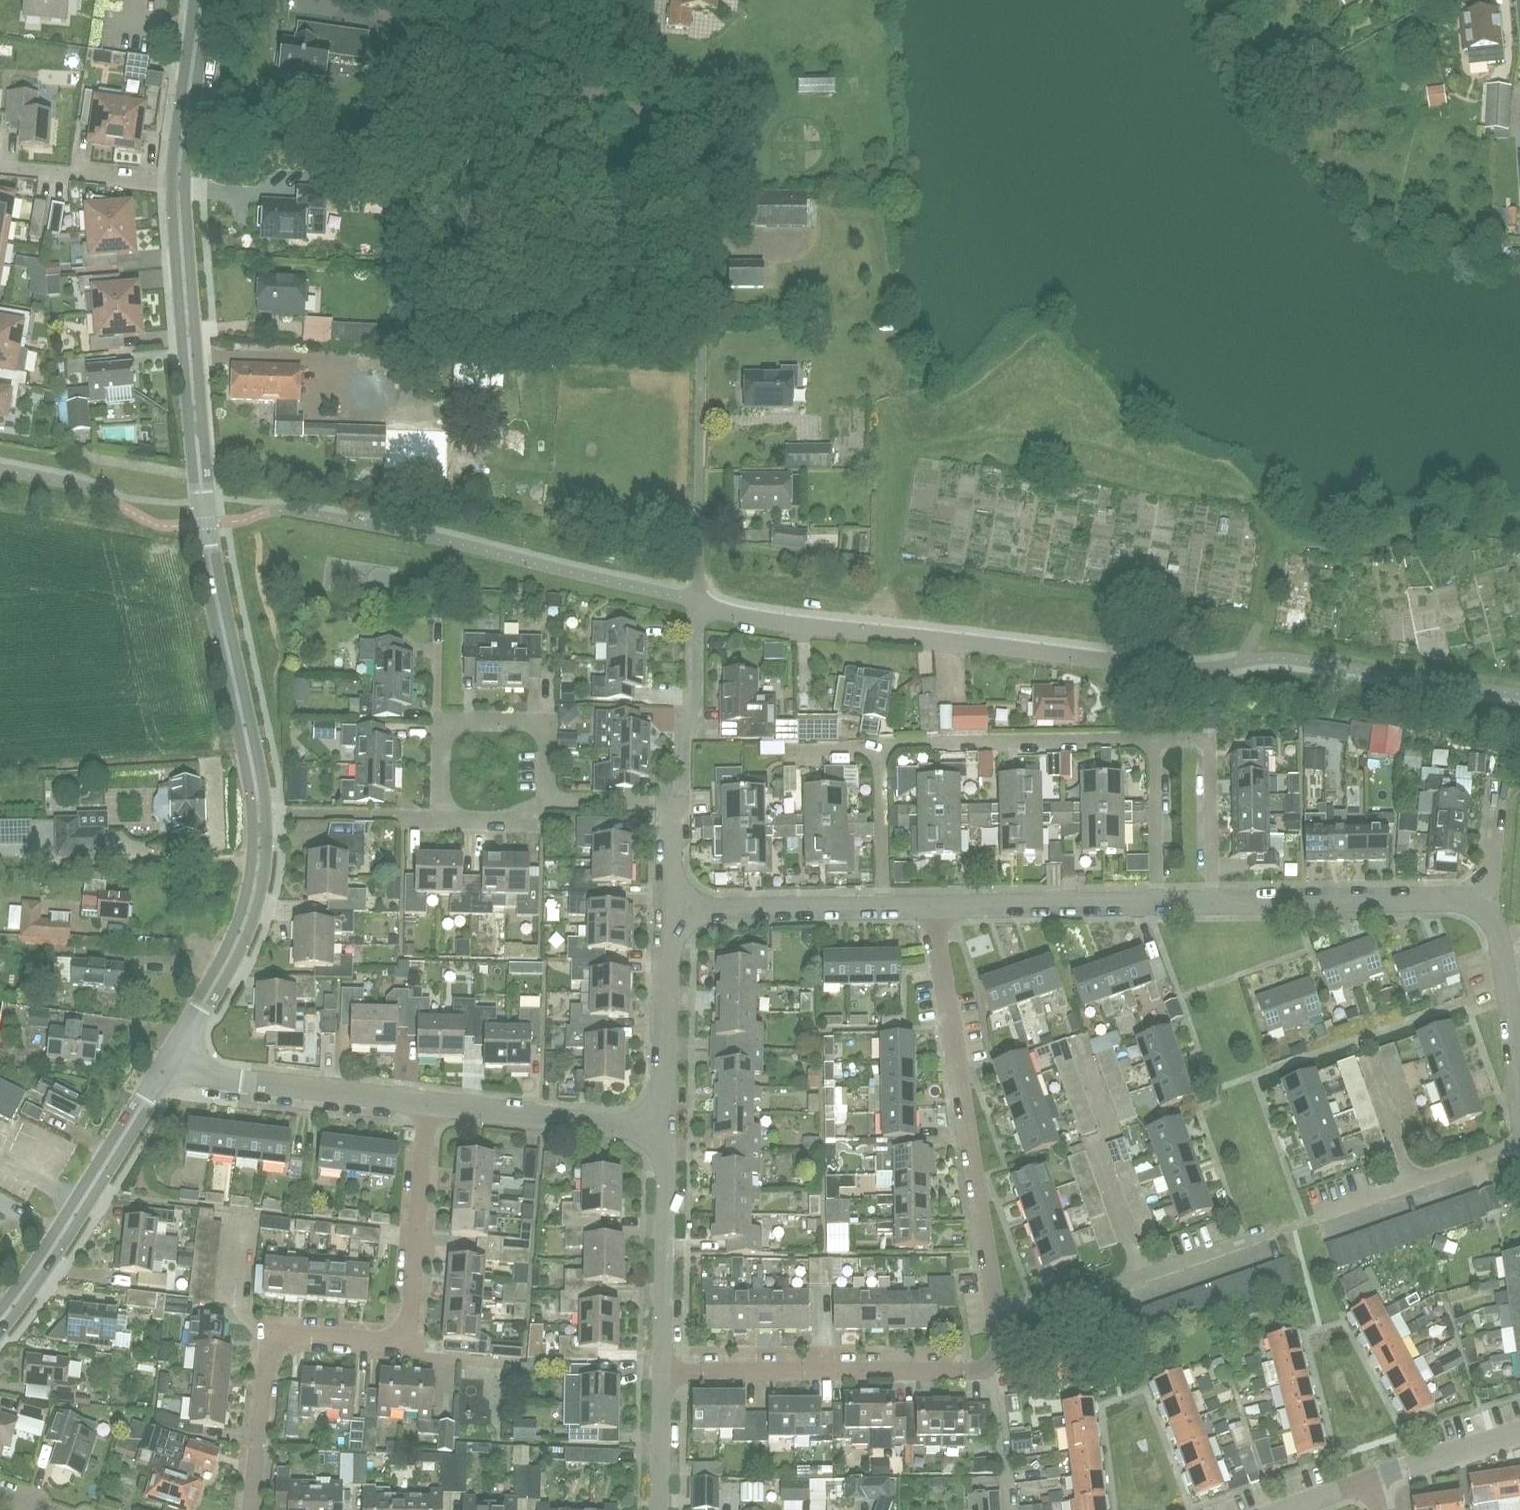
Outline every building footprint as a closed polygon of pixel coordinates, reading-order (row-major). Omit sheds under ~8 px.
[(24,18),(67,21),(69,0),(26,0),(24,18)] [(690,31),(692,10),(716,13),(718,0),(672,0),(669,29),(690,31)] [(1470,66),(1493,63),(1504,62),(1502,47),(1504,47),(1500,11),(1460,16),(1464,51),(1468,51),(1470,66)] [(318,27),(299,25),(297,43),(285,41),(283,52),(279,52),(277,68),(281,68),(281,71),(292,73),(292,77),(311,80),(311,76),(325,78),(328,54),(365,59),(368,35),(340,30),(339,34),(318,30),(318,27)] [(393,40),(388,53),(405,59),(410,47),(393,40)] [(97,54),(96,64),(109,66),(111,56),(97,54)] [(128,56),(126,68),(150,72),(151,59),(128,56)] [(120,106),(114,148),(145,153),(147,131),(157,132),(165,78),(147,76),(144,101),(132,100),(131,107),(120,106)] [(798,94),(835,93),(835,76),(798,76),(798,94)] [(1508,137),(1511,86),(1488,84),(1486,129),(1489,129),(1488,136),(1508,137)] [(1430,108),(1447,106),(1444,86),(1427,88),(1430,108)] [(51,114),(35,113),(36,94),(9,92),(7,122),(22,123),(20,147),(49,149),(51,114)] [(114,148),(120,106),(97,103),(98,95),(86,93),(82,122),(94,123),(91,145),(114,148)] [(737,170),(726,171),(728,186),(739,185),(737,170)] [(341,185),(340,202),(361,203),(362,186),(341,185)] [(262,201),(260,237),(303,240),(305,212),(324,213),(326,189),(296,188),(295,203),(262,201)] [(806,193),(764,192),(763,227),(806,227),(806,193)] [(8,221),(12,195),(0,193),(0,220),(8,221)] [(90,234),(132,231),(130,207),(109,209),(108,201),(87,199),(90,234)] [(36,200),(32,225),(43,227),(47,202),(36,200)] [(65,206),(52,203),(47,236),(60,235),(65,206)] [(1508,208),(1508,227),(1516,227),(1516,208),(1508,208)] [(43,227),(32,225),(29,237),(41,239),(43,227)] [(132,231),(90,234),(90,245),(83,246),(85,271),(113,268),(112,256),(134,254),(132,231)] [(28,271),(45,273),(44,262),(30,259),(28,271)] [(60,263),(48,264),(49,274),(61,273),(60,263)] [(728,263),(728,288),(763,289),(764,264),(728,263)] [(45,273),(28,271),(27,281),(31,282),(29,297),(48,300),(45,273)] [(96,314),(139,312),(137,288),(115,289),(114,276),(79,279),(80,292),(94,291),(96,314)] [(305,280),(259,278),(258,312),(304,314),(305,280)] [(17,349),(19,338),(27,339),(31,314),(3,309),(1,322),(0,322),(0,347),(17,349)] [(139,312),(96,314),(98,337),(90,338),(91,351),(120,350),(119,337),(141,335),(139,312)] [(303,347),(330,347),(331,322),(303,322),(303,347)] [(378,326),(332,324),(331,344),(376,347),(378,326)] [(0,347),(0,383),(19,386),(25,387),(27,374),(24,373),(27,351),(17,349),(0,347)] [(67,359),(54,359),(55,380),(57,379),(68,379),(67,359)] [(117,361),(88,363),(90,388),(67,390),(68,403),(71,432),(89,430),(86,403),(106,401),(106,404),(131,402),(130,389),(134,388),(132,366),(117,367),(117,361)] [(275,436),(303,437),(304,425),(304,417),(297,416),(298,402),(301,402),(302,368),(232,365),(231,400),(276,402),(275,436)] [(747,372),(746,407),(793,407),(793,387),(798,388),(798,368),(784,368),(784,373),(747,372)] [(0,383),(0,426),(4,427),(7,408),(15,409),(19,386),(0,383)] [(447,431),(386,429),(385,458),(385,466),(415,467),(415,476),(446,477),(447,431)] [(786,469),(830,468),(830,444),(786,445),(786,469)] [(742,476),(742,512),(791,511),(791,476),(742,476)] [(805,552),(808,532),(773,527),(770,546),(805,552)] [(548,594),(548,604),(561,604),(561,594),(548,594)] [(608,644),(607,661),(645,662),(646,636),(634,636),(634,624),(592,623),(592,644),(608,644)] [(476,688),(502,689),(503,636),(485,636),(485,634),(464,634),(463,679),(477,679),(476,688)] [(503,636),(502,689),(527,689),(528,680),(540,681),(541,636),(520,635),(520,637),(503,636)] [(713,637),(709,644),(713,651),(722,651),(726,644),(722,637),(713,637)] [(373,661),(373,677),(412,678),(412,654),(403,653),(403,641),(359,640),(358,661),(373,661)] [(645,662),(607,661),(607,679),(591,678),(591,699),(633,700),(633,688),(645,688),(645,662)] [(870,673),(846,670),(845,680),(838,679),(833,713),(862,718),(870,673)] [(742,722),(742,738),(761,738),(761,743),(797,743),(797,722),(777,722),(776,697),(756,697),(756,674),(743,674),(743,672),(725,672),(725,689),(721,689),(721,722),(742,722)] [(862,718),(861,728),(860,734),(877,737),(880,721),(886,721),(892,677),(870,673),(862,718)] [(373,677),(373,695),(358,695),(357,716),(399,717),(399,705),(411,705),(412,678),(373,677)] [(562,687),(562,703),(573,703),(573,687),(562,687)] [(1074,690),(1034,690),(1034,721),(1074,721),(1074,690)] [(936,695),(919,696),(921,734),(938,733),(936,695)] [(560,713),(559,723),(570,723),(577,715),(577,705),(560,705),(560,713)] [(987,707),(952,708),(953,731),(987,731),(987,707)] [(641,713),(597,712),(597,750),(612,750),(649,751),(650,726),(640,726),(641,713)] [(811,741),(838,741),(838,722),(826,722),(826,717),(811,717),(811,741)] [(1304,720),(1304,735),(1329,738),(1331,724),(1304,720)] [(1351,723),(1349,738),(1370,741),(1373,726),(1351,723)] [(335,742),(335,725),(315,725),(315,742),(335,742)] [(386,727),(342,726),(341,748),(356,748),(355,765),(395,765),(395,761),(398,761),(401,759),(401,746),(399,743),(395,743),(395,739),(386,739),(386,727)] [(1371,744),(1400,748),(1402,730),(1373,726),(1371,744)] [(560,735),(560,747),(575,747),(575,735),(560,735)] [(1233,775),(1269,774),(1269,755),(1277,755),(1277,741),(1248,742),(1248,754),(1233,755),(1233,775)] [(1308,749),(1306,765),(1323,767),(1325,750),(1308,749)] [(560,750),(560,758),(573,758),(573,750),(560,750)] [(649,751),(612,750),(611,762),(594,766),(593,793),(625,794),(625,789),(637,789),(637,777),(649,777),(649,751)] [(1468,752),(1466,770),(1483,772),(1485,754),(1468,752)] [(980,753),(980,762),(994,762),(994,753),(980,753)] [(1060,753),(1060,777),(1072,777),(1072,753),(1060,753)] [(1102,816),(1144,815),(1143,803),(1123,804),(1122,776),(1111,776),(1110,759),(1101,759),(1102,776),(1102,816)] [(395,765),(355,765),(355,782),(341,782),(340,802),(380,802),(381,790),(394,790),(395,765)] [(918,807),(896,807),(896,819),(939,818),(938,766),(917,766),(917,769),(897,769),(897,800),(911,792),(918,804),(918,807)] [(980,818),(980,806),(959,806),(959,780),(967,780),(967,766),(938,766),(939,818),(980,818)] [(826,827),(867,827),(867,816),(846,816),(846,788),(843,788),(843,768),(824,769),(825,788),(826,827)] [(1269,795),(1269,774),(1233,775),(1234,796),(1269,795)] [(1082,804),(1061,805),(1062,817),(1102,816),(1102,776),(1081,777),(1082,804)] [(1001,806),(980,806),(980,818),(1020,817),(1020,777),(1000,778),(1001,806)] [(1041,777),(1020,777),(1020,817),(1062,817),(1061,805),(1041,805),(1041,777)] [(743,784),(744,829),(785,828),(785,816),(764,817),(764,789),(767,789),(767,778),(742,778),(742,784),(743,784)] [(1417,814),(1418,814),(1431,816),(1467,819),(1471,781),(1455,779),(1454,785),(1425,782),(1424,794),(1419,794),(1417,814)] [(160,820),(173,820),(173,834),(201,833),(200,821),(205,821),(204,793),(199,793),(199,781),(171,782),(172,794),(171,794),(171,796),(159,796),(155,800),(155,816),(160,820)] [(1288,781),(1288,795),(1299,794),(1299,781),(1288,781)] [(717,784),(717,819),(694,819),(694,830),(702,830),(744,829),(743,784),(742,784),(717,784)] [(825,788),(804,788),(805,816),(795,816),(785,816),(785,828),(826,827),(825,788)] [(288,791),(288,802),(306,802),(306,791),(288,791)] [(1286,795),(1286,815),(1299,815),(1299,794),(1288,795),(1286,795)] [(1269,795),(1234,796),(1234,815),(1270,815),(1269,795)] [(1306,816),(1307,862),(1325,861),(1325,815),(1325,808),(1325,805),(1318,805),(1319,815),(1306,816)] [(709,816),(709,806),(691,807),(692,817),(709,816)] [(1325,861),(1346,861),(1346,825),(1346,812),(1334,812),(1333,808),(1325,808),(1325,815),(1325,861)] [(1399,812),(1398,832),(1416,833),(1418,814),(1417,814),(1399,812)] [(1144,815),(1102,816),(1103,854),(1124,854),(1123,825),(1144,825),(1144,815)] [(1270,835),(1270,815),(1234,815),(1234,836),(1270,835)] [(1286,815),(1286,831),(1300,831),(1299,815),(1286,815)] [(1365,861),(1389,860),(1388,825),(1394,825),(1393,815),(1365,815),(1365,825),(1365,861)] [(1103,854),(1102,816),(1062,817),(1062,826),(1082,826),(1082,854),(1103,854)] [(1431,816),(1430,836),(1465,839),(1467,819),(1431,816)] [(1020,817),(980,818),(980,827),(1001,827),(1001,856),(1021,856),(1020,817)] [(1062,817),(1020,817),(1021,856),(1042,856),(1042,826),(1062,826),(1062,817)] [(939,818),(896,819),(897,829),(910,829),(910,858),(940,857),(939,818)] [(980,827),(980,818),(939,818),(940,857),(960,857),(959,828),(980,827)] [(79,831),(79,819),(56,820),(57,858),(104,857),(104,830),(79,831)] [(593,861),(632,862),(632,839),(604,838),(604,819),(578,819),(577,849),(593,849),(593,861)] [(1365,861),(1365,825),(1346,825),(1346,861),(1365,861)] [(826,827),(785,828),(785,839),(805,839),(806,867),(819,867),(826,867),(826,827)] [(867,827),(826,827),(826,867),(826,874),(851,873),(851,848),(847,848),(847,838),(874,837),(874,827),(867,827)] [(785,839),(785,828),(744,829),(745,868),(745,874),(771,874),(771,847),(767,844),(765,844),(765,840),(785,839)] [(702,830),(702,840),(713,840),(713,860),(724,860),(724,869),(745,868),(744,829),(702,830)] [(1409,835),(1398,834),(1396,853),(1407,854),(1409,835)] [(1270,835),(1234,836),(1234,856),(1250,856),(1250,869),(1280,868),(1280,855),(1283,855),(1282,835),(1270,835)] [(330,855),(310,855),(309,878),(348,879),(348,868),(364,869),(365,837),(330,836),(330,855)] [(1465,839),(1430,836),(1428,857),(1463,860),(1465,839)] [(443,855),(439,855),(438,895),(450,895),(450,914),(471,915),(472,886),(461,886),(462,856),(461,856),(461,851),(443,850),(443,855)] [(505,857),(504,897),(517,897),(516,916),(538,917),(538,888),(538,878),(528,878),(529,858),(528,858),(528,852),(506,851),(506,857),(505,857)] [(438,895),(439,855),(416,855),(416,885),(404,885),(404,913),(427,914),(427,895),(438,895)] [(472,886),(471,915),(494,915),(494,896),(504,897),(505,857),(482,857),(481,887),(472,886)] [(632,862),(593,861),(593,872),(573,872),(573,894),(597,894),(601,894),(601,883),(632,884),(632,862)] [(390,869),(390,877),(399,877),(400,869),(390,869)] [(348,879),(309,878),(308,901),(338,902),(338,912),(354,912),(365,913),(366,890),(347,890),(348,879)] [(387,878),(387,888),(400,888),(400,878),(387,878)] [(105,895),(106,882),(85,880),(82,916),(128,920),(129,897),(105,895)] [(573,894),(569,894),(568,915),(588,915),(587,927),(633,928),(633,906),(627,906),(627,905),(597,905),(597,894),(573,894)] [(42,903),(23,902),(21,937),(69,940),(71,914),(50,913),(49,920),(41,920),(42,903)] [(338,912),(325,912),(325,923),(296,922),(295,944),(333,945),(333,934),(353,934),(354,912),(338,912)] [(633,928),(587,927),(587,938),(567,938),(567,960),(571,960),(597,961),(597,951),(626,951),(632,951),(633,928)] [(804,930),(804,939),(808,943),(817,943),(817,930),(804,930)] [(1343,948),(1356,986),(1369,981),(1368,979),(1382,974),(1370,939),(1355,944),(1356,946),(1344,950),(1343,948)] [(1419,949),(1432,988),(1445,983),(1444,980),(1459,975),(1446,940),(1431,945),(1432,947),(1420,951),(1419,949)] [(333,945),(295,944),(295,967),(324,968),(323,978),(352,979),(353,958),(332,957),(333,945)] [(538,945),(523,944),(523,956),(538,957),(538,945)] [(403,947),(403,957),(415,957),(415,946),(403,947)] [(457,948),(457,957),(471,957),(471,948),(457,948)] [(1356,986),(1343,948),(1342,948),(1343,950),(1331,954),(1331,953),(1316,958),(1328,992),(1342,987),(1343,990),(1356,986)] [(1432,988),(1419,949),(1419,951),(1408,955),(1407,954),(1392,959),(1405,994),(1418,990),(1419,992),(1432,988)] [(723,988),(756,988),(756,974),(767,975),(768,951),(735,950),(735,963),(719,962),(718,974),(723,974),(723,988)] [(1140,952),(1118,959),(1129,991),(1131,991),(1144,986),(1150,1003),(1159,1000),(1153,982),(1151,982),(1140,952)] [(874,955),(875,986),(901,985),(900,954),(874,955)] [(850,986),(849,955),(823,956),(824,987),(850,986)] [(875,986),(874,955),(849,955),(850,986),(875,986)] [(1048,959),(1026,966),(1037,998),(1038,997),(1052,993),(1058,1010),(1067,1007),(1061,989),(1059,990),(1048,959)] [(1118,959),(1096,967),(1107,999),(1109,999),(1122,994),(1128,1011),(1137,1008),(1131,991),(1129,991),(1118,959)] [(601,961),(597,961),(571,960),(571,982),(590,982),(590,994),(629,994),(630,972),(601,971),(601,961)] [(70,986),(123,989),(124,965),(72,961),(70,986)] [(70,989),(71,963),(53,963),(52,988),(70,989)] [(509,964),(509,975),(519,975),(519,964),(509,964)] [(1003,974),(1003,975),(1014,1006),(1015,1006),(1030,1000),(1036,1017),(1044,1014),(1038,997),(1037,998),(1026,966),(1003,974)] [(1096,967),(1071,976),(1082,1008),(1099,1002),(1105,1019),(1114,1015),(1109,999),(1107,999),(1096,967)] [(1003,975),(980,983),(991,1014),(1007,1008),(1013,1025),(1021,1022),(1015,1006),(1014,1006),(1003,975)] [(257,1010),(294,1011),(295,1000),(315,1000),(316,978),(288,977),(287,988),(257,987),(257,1010)] [(1281,988),(1295,1026),(1308,1021),(1307,1019),(1321,1014),(1309,978),(1294,984),(1294,986),(1283,990),(1282,988),(1281,988)] [(408,991),(407,1020),(407,1028),(417,1028),(417,1059),(440,1059),(441,1019),(429,1019),(429,999),(422,999),(422,987),(412,987),(412,992),(408,991)] [(715,999),(715,1013),(756,1013),(756,999),(764,1000),(764,988),(756,988),(723,988),(718,987),(717,999),(715,999)] [(1295,1026),(1281,988),(1282,990),(1270,994),(1269,993),(1254,998),(1267,1033),(1281,1028),(1282,1031),(1295,1026)] [(373,1049),(374,1010),(362,1010),(363,990),(340,990),(340,1018),(351,1018),(350,1048),(373,1049)] [(374,1010),(373,1049),(395,1049),(396,1020),(407,1020),(408,991),(394,991),(386,998),(386,1010),(374,1010)] [(1391,992),(1378,996),(1382,1007),(1394,1004),(1391,992)] [(570,1005),(570,1027),(599,1027),(599,1017),(629,1017),(629,994),(590,994),(590,1005),(570,1005)] [(800,1013),(811,1013),(811,994),(800,995),(800,1013)] [(441,1019),(440,1059),(462,1059),(463,1028),(474,1029),(475,1008),(475,1000),(452,1000),(451,1019),(441,1019)] [(1176,1000),(1165,1005),(1171,1022),(1182,1018),(1176,1000)] [(475,1008),(474,1029),(474,1037),(484,1037),(484,1067),(506,1068),(507,1028),(496,1028),(496,1008),(475,1008)] [(294,1011),(257,1010),(256,1034),(286,1034),(286,1045),(303,1046),(304,1023),(294,1023),(294,1011)] [(518,1028),(507,1028),(506,1068),(506,1074),(529,1074),(529,1068),(530,1068),(530,1038),(541,1038),(541,1010),(519,1010),(518,1028)] [(1356,1010),(1344,1014),(1347,1021),(1358,1017),(1356,1010)] [(32,1011),(30,1026),(47,1028),(49,1013),(32,1011)] [(321,1035),(336,1035),(336,1012),(321,1012),(321,1035)] [(756,1013),(715,1013),(715,1027),(717,1027),(717,1038),(731,1039),(730,1052),(762,1052),(763,1028),(755,1028),(756,1013)] [(882,1026),(900,1026),(900,1016),(882,1017),(882,1026)] [(1075,1016),(1062,1021),(1070,1042),(1083,1037),(1075,1016)] [(850,1027),(868,1027),(868,1017),(850,1017),(850,1027)] [(823,1027),(842,1027),(842,1018),(823,1018),(823,1027)] [(52,1029),(49,1057),(94,1063),(96,1050),(102,1051),(103,1038),(97,1037),(98,1034),(81,1032),(81,1026),(69,1025),(68,1031),(52,1029)] [(1424,1060),(1457,1048),(1449,1025),(1416,1036),(1424,1060)] [(570,1027),(565,1027),(565,1049),(584,1049),(584,1061),(624,1062),(624,1038),(595,1038),(595,1027),(570,1027)] [(1324,1027),(1316,1030),(1319,1039),(1327,1037),(1324,1027)] [(1135,1040),(1144,1063),(1176,1052),(1168,1029),(1135,1040)] [(882,1062),(913,1062),(913,1036),(881,1037),(882,1062)] [(833,1038),(824,1038),(824,1056),(833,1056),(833,1038)] [(1048,1046),(1051,1054),(1069,1048),(1066,1040),(1048,1046)] [(280,1058),(301,1058),(301,1048),(280,1048),(280,1058)] [(1112,1048),(1094,1055),(1102,1078),(1120,1072),(1112,1048)] [(1457,1048),(1424,1060),(1432,1082),(1465,1071),(1457,1048)] [(716,1063),(716,1088),(754,1089),(754,1075),(762,1075),(762,1052),(730,1052),(730,1064),(716,1063)] [(1152,1086),(1184,1075),(1176,1052),(1144,1063),(1152,1086)] [(1001,1088),(1033,1077),(1025,1054),(993,1065),(1001,1088)] [(1337,1063),(1340,1072),(1357,1066),(1354,1057),(1337,1063)] [(1381,1064),(1384,1073),(1401,1067),(1398,1058),(1381,1064)] [(545,1083),(559,1083),(559,1060),(545,1060),(545,1083)] [(624,1062),(584,1061),(584,1072),(575,1072),(574,1095),(592,1095),(593,1084),(623,1084),(624,1062)] [(913,1087),(913,1062),(882,1062),(882,1087),(913,1087)] [(1074,1062),(1056,1069),(1060,1078),(1077,1071),(1074,1062)] [(834,1063),(824,1063),(824,1082),(834,1082),(834,1063)] [(1473,1093),(1465,1071),(1432,1082),(1440,1105),(1473,1093)] [(1289,1106),(1322,1095),(1313,1072),(1281,1083),(1289,1106)] [(808,1073),(808,1088),(818,1088),(818,1073),(808,1073)] [(1160,1110),(1192,1098),(1184,1075),(1152,1086),(1160,1110)] [(1033,1077),(1001,1088),(1009,1110),(1041,1099),(1033,1077)] [(11,1122),(25,1092),(0,1080),(0,1117),(11,1122)] [(86,1102),(73,1095),(75,1091),(57,1082),(55,1086),(43,1080),(36,1093),(50,1099),(45,1109),(75,1124),(86,1102)] [(1362,1081),(1345,1087),(1348,1095),(1365,1089),(1362,1081)] [(1389,1087),(1392,1096),(1409,1089),(1406,1081),(1389,1087)] [(1082,1085),(1065,1092),(1068,1101),(1086,1094),(1082,1085)] [(1125,1086),(1108,1092),(1111,1101),(1128,1095),(1125,1086)] [(914,1112),(913,1087),(882,1087),(882,1112),(914,1112)] [(762,1089),(716,1088),(716,1100),(713,1100),(713,1114),(753,1115),(753,1101),(762,1101),(762,1089)] [(834,1089),(824,1089),(825,1107),(834,1107),(834,1089)] [(1473,1093),(1440,1105),(1448,1128),(1481,1116),(1473,1093)] [(807,1115),(819,1115),(818,1095),(807,1096),(807,1115)] [(1329,1117),(1322,1095),(1289,1106),(1297,1129),(1329,1117)] [(1041,1099),(1009,1110),(1017,1133),(1049,1122),(1041,1099)] [(26,1103),(21,1114),(38,1123),(43,1112),(26,1103)] [(1370,1103),(1353,1109),(1356,1118),(1373,1112),(1370,1103)] [(1414,1103),(1397,1110),(1400,1118),(1417,1112),(1414,1103)] [(1093,1116),(1090,1108),(1066,1117),(1069,1124),(1075,1122),(1076,1123),(1093,1116)] [(1134,1109),(1116,1115),(1119,1124),(1137,1118),(1134,1109)] [(914,1138),(914,1112),(882,1112),(883,1139),(900,1139),(900,1138),(914,1138)] [(753,1115),(713,1114),(713,1129),(715,1129),(715,1140),(728,1140),(728,1152),(760,1153),(761,1129),(753,1129),(753,1115)] [(1329,1117),(1297,1129),(1305,1151),(1338,1140),(1329,1117)] [(1155,1154),(1187,1143),(1178,1119),(1146,1131),(1151,1145),(1147,1146),(1150,1155),(1154,1154),(1155,1154)] [(835,1121),(824,1121),(825,1139),(835,1139),(835,1121)] [(212,1156),(215,1125),(189,1122),(185,1153),(212,1156)] [(1057,1146),(1049,1122),(1017,1133),(1025,1157),(1057,1146)] [(215,1125),(212,1156),(237,1159),(241,1128),(215,1125)] [(1378,1126),(1361,1132),(1364,1141),(1381,1134),(1378,1126)] [(1422,1126),(1405,1133),(1408,1141),(1425,1135),(1422,1126)] [(241,1128),(237,1159),(262,1162),(266,1131),(241,1128)] [(266,1131),(262,1162),(288,1165),(291,1135),(266,1131)] [(345,1172),(348,1141),(322,1138),(319,1169),(345,1172)] [(819,1138),(803,1138),(803,1151),(819,1152),(819,1138)] [(935,1166),(935,1150),(901,1150),(900,1139),(883,1139),(876,1139),(877,1174),(894,1173),(894,1176),(929,1175),(933,1175),(933,1166),(935,1166)] [(1346,1163),(1338,1140),(1305,1151),(1313,1175),(1346,1163)] [(348,1141),(345,1172),(369,1175),(373,1144),(348,1141)] [(1195,1165),(1187,1143),(1155,1154),(1163,1177),(1195,1165)] [(399,1148),(373,1144),(369,1175),(395,1178),(399,1148)] [(835,1144),(825,1144),(825,1157),(835,1157),(835,1144)] [(457,1173),(492,1176),(493,1163),(501,1164),(502,1157),(503,1149),(494,1148),(493,1155),(458,1152),(457,1173)] [(536,1180),(538,1151),(525,1150),(523,1179),(536,1180)] [(718,1190),(751,1191),(752,1177),(760,1177),(760,1153),(728,1152),(728,1165),(715,1164),(714,1177),(718,1177),(718,1190)] [(1085,1152),(1067,1158),(1071,1167),(1088,1161),(1085,1152)] [(1128,1153),(1111,1159),(1114,1168),(1131,1162),(1128,1153)] [(542,1181),(555,1182),(557,1155),(544,1154),(542,1181)] [(582,1192),(620,1193),(621,1171),(591,1170),(591,1159),(573,1159),(573,1181),(582,1181),(582,1192)] [(1195,1165),(1163,1177),(1170,1199),(1203,1187),(1195,1165)] [(1019,1202),(1052,1190),(1044,1167),(1011,1178),(1019,1202)] [(457,1173),(455,1193),(490,1196),(491,1184),(499,1185),(500,1177),(492,1176),(457,1173)] [(895,1198),(895,1200),(929,1199),(929,1175),(894,1176),(894,1173),(877,1174),(877,1187),(895,1186),(895,1198)] [(873,1190),(872,1176),(860,1178),(861,1191),(873,1190)] [(1093,1176),(1076,1182),(1079,1191),(1096,1184),(1093,1176)] [(1136,1176),(1119,1182),(1122,1190),(1138,1184),(1136,1176)] [(859,1194),(859,1178),(836,1177),(835,1194),(859,1194)] [(534,1200),(535,1186),(524,1185),(523,1199),(534,1200)] [(1211,1210),(1203,1187),(1170,1199),(1178,1222),(1211,1210)] [(1488,1214),(1501,1210),(1493,1187),(1480,1192),(1488,1214)] [(718,1190),(713,1190),(713,1201),(718,1201),(717,1215),(750,1216),(751,1202),(759,1203),(759,1191),(751,1191),(718,1190)] [(1060,1213),(1052,1190),(1019,1202),(1027,1225),(1060,1213)] [(180,1200),(198,1202),(200,1193),(181,1191),(180,1200)] [(620,1193),(582,1192),(581,1204),(562,1203),(562,1226),(565,1226),(591,1227),(591,1215),(620,1216),(620,1193)] [(490,1196),(455,1193),(454,1214),(488,1217),(489,1204),(499,1205),(499,1197),(490,1196)] [(1485,1217),(1476,1193),(1463,1198),(1471,1222),(1485,1217)] [(205,1203),(224,1205),(225,1196),(206,1194),(205,1203)] [(230,1206),(249,1208),(250,1199),(232,1197),(230,1206)] [(809,1197),(810,1216),(820,1216),(820,1197),(809,1197)] [(501,1198),(501,1208),(518,1209),(519,1200),(501,1198)] [(895,1200),(895,1198),(877,1198),(877,1207),(895,1207),(895,1221),(895,1224),(929,1223),(929,1199),(895,1200)] [(1101,1198),(1084,1205),(1087,1213),(1104,1207),(1101,1198)] [(1143,1198),(1127,1204),(1130,1213),(1147,1207),(1143,1198)] [(1463,1198),(1449,1202),(1457,1226),(1471,1222),(1463,1198)] [(263,1210),(281,1212),(282,1203),(264,1201),(263,1210)] [(1449,1202),(1435,1207),(1444,1231),(1457,1226),(1449,1202)] [(824,1205),(825,1228),(848,1227),(847,1204),(824,1205)] [(522,1220),(532,1221),(533,1206),(523,1206),(522,1220)] [(313,1216),(332,1218),(333,1209),(315,1207),(313,1216)] [(1435,1207),(1422,1212),(1430,1236),(1444,1231),(1435,1207)] [(198,1208),(197,1221),(213,1222),(215,1210),(198,1208)] [(1171,1221),(1171,1208),(1153,1208),(1153,1222),(1171,1221)] [(124,1245),(176,1251),(177,1239),(155,1237),(157,1223),(172,1225),(174,1212),(145,1209),(144,1221),(127,1219),(124,1245)] [(339,1219),(358,1222),(359,1213),(340,1210),(339,1219)] [(1422,1212),(1408,1217),(1416,1241),(1430,1236),(1422,1212)] [(1068,1235),(1060,1213),(1027,1225),(1035,1247),(1068,1235)] [(371,1223),(390,1225),(391,1216),(372,1214),(371,1223)] [(488,1217),(454,1214),(452,1235),(487,1238),(488,1225),(496,1225),(497,1218),(488,1217)] [(750,1216),(717,1215),(717,1230),(712,1230),(712,1241),(728,1241),(728,1254),(760,1255),(761,1230),(761,1216),(750,1216)] [(260,1229),(290,1233),(292,1220),(262,1216),(260,1229)] [(1408,1217),(1394,1221),(1403,1246),(1416,1241),(1408,1217)] [(532,1221),(522,1220),(520,1235),(531,1236),(532,1221)] [(808,1220),(808,1232),(817,1232),(817,1220),(808,1220)] [(213,1222),(197,1221),(196,1233),(221,1235),(223,1223),(213,1222)] [(296,1232),(310,1233),(311,1222),(297,1221),(296,1232)] [(895,1234),(895,1249),(930,1248),(929,1223),(895,1224),(895,1221),(877,1221),(878,1234),(895,1234)] [(1109,1221),(1092,1227),(1095,1236),(1112,1230),(1109,1221)] [(1394,1221),(1381,1226),(1389,1250),(1403,1246),(1394,1221)] [(1152,1222),(1135,1228),(1138,1236),(1155,1230),(1152,1222)] [(316,1233),(330,1235),(332,1225),(317,1223),(316,1233)] [(351,1227),(337,1225),(337,1237),(350,1238),(351,1227)] [(594,1226),(591,1227),(565,1226),(565,1248),(584,1248),(584,1260),(624,1260),(624,1238),(594,1237),(594,1226)] [(1381,1226),(1367,1231),(1375,1255),(1389,1250),(1381,1226)] [(345,1303),(366,1304),(369,1269),(359,1268),(360,1241),(380,1243),(381,1230),(351,1227),(350,1238),(349,1259),(348,1258),(345,1303)] [(1367,1231),(1353,1236),(1362,1260),(1375,1255),(1367,1231)] [(221,1235),(196,1233),(195,1244),(220,1246),(221,1235)] [(1076,1258),(1068,1235),(1035,1247),(1043,1270),(1076,1258)] [(1437,1235),(1432,1248),(1443,1252),(1447,1239),(1437,1235)] [(1353,1236),(1340,1240),(1348,1265),(1362,1260),(1353,1236)] [(520,1240),(502,1239),(501,1251),(529,1253),(530,1241),(520,1240)] [(1325,1246),(1334,1270),(1348,1265),(1340,1240),(1325,1246)] [(220,1246),(195,1244),(194,1245),(194,1253),(193,1256),(218,1258),(220,1246)] [(176,1251),(124,1245),(122,1256),(117,1255),(115,1270),(121,1270),(121,1271),(139,1273),(137,1285),(165,1288),(167,1276),(151,1274),(153,1260),(175,1263),(176,1251)] [(284,1298),(286,1263),(277,1262),(278,1249),(267,1249),(265,1270),(256,1269),(254,1294),(264,1294),(263,1297),(284,1298)] [(529,1253),(501,1251),(500,1263),(528,1266),(529,1253)] [(193,1256),(194,1253),(180,1252),(178,1264),(192,1265),(193,1256)] [(305,1300),(324,1301),(328,1257),(317,1256),(317,1252),(308,1252),(307,1264),(305,1300)] [(1519,1277),(1519,1252),(1501,1255),(1505,1280),(1519,1277)] [(324,1301),(345,1303),(348,1258),(337,1258),(338,1253),(328,1253),(328,1257),(324,1301)] [(287,1263),(284,1298),(305,1300),(307,1264),(295,1263),(296,1255),(287,1255),(286,1263),(287,1263)] [(218,1258),(193,1256),(192,1265),(192,1267),(217,1270),(218,1258)] [(450,1257),(448,1279),(484,1281),(491,1282),(492,1274),(484,1273),(485,1260),(450,1257)] [(757,1293),(753,1293),(739,1293),(739,1281),(738,1281),(738,1280),(743,1280),(743,1259),(732,1259),(732,1281),(728,1281),(728,1293),(732,1293),(732,1331),(734,1331),(734,1336),(746,1336),(746,1331),(758,1331),(757,1293)] [(1286,1259),(1272,1264),(1280,1288),(1294,1283),(1286,1259)] [(1478,1267),(1495,1265),(1495,1259),(1477,1261),(1478,1267)] [(624,1260),(584,1260),(584,1272),(565,1271),(564,1293),(589,1293),(593,1293),(593,1282),(624,1283),(624,1282),(628,1282),(629,1264),(624,1264),(624,1260)] [(822,1285),(821,1260),(809,1260),(809,1286),(822,1285)] [(821,1260),(822,1285),(833,1285),(832,1260),(821,1260)] [(1272,1264),(1258,1269),(1266,1292),(1280,1288),(1272,1264)] [(217,1270),(192,1267),(191,1279),(216,1281),(217,1270)] [(785,1280),(804,1279),(803,1267),(784,1267),(785,1280)] [(1258,1269),(1245,1274),(1253,1297),(1266,1292),(1258,1269)] [(1361,1272),(1340,1283),(1352,1304),(1373,1293),(1361,1272)] [(1245,1274),(1231,1279),(1239,1302),(1253,1297),(1245,1274)] [(1431,1285),(1436,1297),(1454,1289),(1448,1277),(1431,1285)] [(1505,1280),(1509,1304),(1519,1302),(1519,1277),(1505,1280)] [(216,1281),(191,1279),(190,1290),(215,1292),(216,1281)] [(484,1281),(448,1279),(446,1299),(482,1302),(490,1303),(491,1294),(482,1294),(484,1281)] [(1231,1279),(1217,1283),(1225,1307),(1239,1302),(1231,1279)] [(885,1293),(886,1331),(910,1331),(910,1293),(915,1293),(915,1280),(904,1281),(904,1293),(890,1293),(885,1293)] [(929,1293),(915,1293),(910,1293),(910,1331),(936,1331),(936,1309),(955,1309),(951,1280),(929,1280),(929,1293)] [(728,1293),(713,1293),(713,1281),(702,1281),(702,1294),(706,1294),(706,1331),(732,1331),(732,1293),(728,1293)] [(782,1293),(778,1293),(764,1293),(764,1281),(753,1281),(753,1293),(757,1293),(758,1331),(783,1331),(782,1293)] [(782,1293),(783,1331),(808,1331),(808,1293),(789,1293),(789,1281),(778,1281),(778,1293),(782,1293)] [(864,1293),(864,1281),(854,1281),(854,1293),(835,1293),(835,1331),(860,1331),(860,1293),(864,1293)] [(879,1293),(864,1293),(860,1293),(860,1331),(886,1331),(885,1293),(890,1293),(889,1281),(879,1281),(879,1293)] [(1480,1291),(1499,1289),(1499,1282),(1480,1284),(1480,1291)] [(1217,1283),(1203,1288),(1212,1311),(1225,1307),(1217,1283)] [(527,1285),(516,1284),(515,1299),(526,1300),(527,1285)] [(1203,1288),(1190,1293),(1198,1316),(1212,1311),(1203,1288)] [(215,1292),(190,1290),(189,1298),(189,1301),(193,1301),(213,1304),(215,1292)] [(163,1320),(164,1313),(166,1296),(128,1291),(127,1306),(154,1310),(153,1319),(163,1320)] [(589,1293),(564,1293),(560,1293),(560,1314),(579,1315),(579,1327),(618,1327),(619,1304),(589,1303),(589,1293)] [(1190,1293),(1176,1298),(1184,1321),(1198,1316),(1190,1293)] [(1419,1301),(1416,1294),(1405,1300),(1409,1307),(1419,1301)] [(166,1296),(164,1313),(191,1316),(193,1301),(189,1301),(189,1298),(166,1296)] [(1176,1298),(1163,1302),(1171,1326),(1184,1321),(1176,1298)] [(446,1299),(445,1319),(480,1322),(488,1323),(489,1314),(481,1313),(482,1302),(446,1299)] [(1356,1324),(1361,1334),(1387,1321),(1409,1309),(1404,1299),(1382,1311),(1375,1299),(1347,1314),(1353,1326),(1356,1324)] [(1163,1302),(1149,1307),(1157,1330),(1171,1326),(1163,1302)] [(1509,1304),(1513,1328),(1519,1327),(1519,1302),(1509,1304)] [(1258,1303),(1245,1307),(1248,1318),(1261,1314),(1258,1303)] [(117,1309),(71,1304),(69,1318),(64,1318),(51,1333),(51,1338),(46,1338),(46,1339),(109,1346),(109,1341),(113,1342),(113,1346),(129,1347),(131,1332),(125,1331),(127,1317),(116,1316),(117,1309)] [(524,1320),(525,1306),(514,1305),(514,1319),(524,1320)] [(1135,1312),(1143,1335),(1157,1330),(1149,1307),(1135,1312)] [(1484,1315),(1502,1313),(1502,1307),(1483,1308),(1484,1315)] [(1417,1321),(1421,1329),(1428,1326),(1424,1318),(1417,1321)] [(221,1349),(224,1323),(191,1319),(188,1347),(199,1348),(199,1346),(221,1349)] [(480,1322),(445,1319),(443,1340),(464,1342),(463,1353),(486,1355),(487,1338),(483,1335),(479,1335),(480,1322)] [(1373,1355),(1398,1341),(1387,1321),(1361,1334),(1358,1336),(1364,1347),(1367,1345),(1373,1355)] [(1409,1337),(1421,1330),(1416,1321),(1404,1328),(1409,1337)] [(618,1327),(579,1327),(579,1338),(560,1337),(559,1360),(588,1360),(588,1349),(618,1350),(618,1327)] [(1505,1330),(1487,1332),(1488,1339),(1506,1337),(1505,1330)] [(1301,1356),(1298,1344),(1302,1344),(1299,1331),(1267,1339),(1273,1363),(1301,1356)] [(1472,1338),(1461,1342),(1463,1349),(1474,1346),(1472,1338)] [(171,1341),(161,1340),(158,1362),(168,1363),(171,1341)] [(1384,1376),(1410,1362),(1398,1341),(1373,1355),(1370,1357),(1375,1367),(1378,1365),(1384,1376)] [(492,1342),(492,1356),(522,1357),(523,1344),(492,1342)] [(1421,1358),(1432,1351),(1427,1342),(1415,1349),(1421,1358)] [(199,1348),(196,1374),(229,1377),(232,1350),(221,1349),(199,1346),(199,1348)] [(1237,1353),(1225,1359),(1232,1371),(1243,1366),(1237,1353)] [(23,1384),(53,1388),(52,1401),(89,1406),(89,1401),(86,1397),(75,1396),(76,1389),(75,1389),(76,1379),(66,1378),(68,1360),(26,1355),(23,1384)] [(1249,1368),(1262,1365),(1260,1355),(1246,1358),(1249,1368)] [(1301,1356),(1273,1363),(1278,1386),(1306,1379),(1304,1368),(1308,1367),(1305,1355),(1301,1356)] [(1492,1364),(1510,1362),(1509,1355),(1491,1357),(1492,1364)] [(1221,1358),(1211,1361),(1215,1373),(1225,1370),(1221,1358)] [(1422,1384),(1410,1362),(1384,1376),(1381,1378),(1387,1389),(1390,1387),(1396,1398),(1422,1384)] [(1441,1363),(1430,1369),(1434,1377),(1445,1372),(1441,1363)] [(617,1405),(617,1379),(598,1379),(599,1366),(570,1366),(570,1377),(564,1377),(563,1404),(617,1405)] [(167,1393),(170,1372),(160,1370),(157,1391),(167,1393)] [(329,1372),(303,1370),(301,1388),(289,1387),(286,1436),(299,1437),(299,1433),(300,1419),(311,1420),(311,1411),(326,1412),(329,1372)] [(408,1373),(382,1371),(379,1405),(366,1404),(364,1420),(362,1454),(375,1455),(378,1418),(388,1419),(389,1411),(405,1412),(408,1373)] [(1157,1393),(1161,1404),(1189,1394),(1180,1371),(1149,1383),(1153,1395),(1157,1393)] [(352,1419),(355,1374),(329,1372),(326,1412),(341,1414),(341,1422),(351,1423),(349,1453),(362,1454),(364,1420),(352,1419)] [(434,1375),(408,1373),(405,1412),(419,1413),(418,1422),(418,1435),(438,1436),(437,1452),(451,1452),(453,1423),(430,1422),(434,1375)] [(229,1377),(196,1374),(193,1398),(226,1402),(229,1377)] [(1200,1390),(1213,1386),(1209,1377),(1197,1381),(1200,1390)] [(1311,1378),(1306,1379),(1278,1386),(1284,1410),(1312,1403),(1310,1391),(1314,1390),(1311,1378)] [(1254,1392),(1267,1389),(1265,1379),(1252,1382),(1254,1392)] [(1422,1384),(1396,1398),(1396,1399),(1393,1401),(1399,1411),(1401,1409),(1408,1421),(1421,1414),(1432,1408),(1434,1407),(1422,1384)] [(1444,1400),(1456,1394),(1451,1385),(1439,1391),(1444,1400)] [(1166,1416),(1170,1427),(1197,1417),(1189,1394),(1161,1404),(1157,1406),(1162,1418),(1166,1416)] [(833,1413),(833,1414),(833,1441),(845,1441),(852,1440),(852,1446),(869,1446),(868,1432),(869,1431),(869,1395),(845,1395),(845,1413),(833,1413)] [(894,1395),(869,1395),(869,1431),(868,1432),(869,1446),(869,1447),(905,1446),(905,1412),(894,1412),(894,1395)] [(718,1432),(718,1397),(692,1397),(692,1444),(704,1445),(704,1432),(718,1432)] [(745,1397),(718,1397),(718,1432),(733,1432),(733,1444),(757,1444),(756,1415),(745,1415),(745,1397)] [(193,1398),(190,1422),(190,1425),(223,1429),(226,1402),(193,1398)] [(46,1423),(50,1407),(22,1399),(17,1415),(46,1423)] [(1209,1414),(1221,1409),(1217,1399),(1205,1404),(1209,1414)] [(1095,1401),(1062,1405),(1064,1417),(1039,1420),(1040,1431),(1065,1428),(1065,1429),(1095,1425),(1093,1414),(1097,1414),(1095,1401)] [(905,1412),(905,1446),(908,1446),(917,1446),(924,1446),(924,1448),(941,1448),(942,1402),(918,1402),(918,1412),(905,1412)] [(965,1402),(942,1402),(941,1448),(966,1448),(966,1442),(977,1442),(977,1439),(989,1439),(990,1412),(965,1413),(965,1402)] [(1316,1402),(1312,1403),(1284,1410),(1290,1433),(1318,1426),(1316,1415),(1319,1414),(1316,1402)] [(1246,1418),(1273,1413),(1270,1403),(1244,1408),(1246,1418)] [(616,1431),(617,1405),(563,1404),(563,1427),(569,1427),(569,1442),(597,1443),(597,1430),(616,1431)] [(794,1438),(794,1404),(768,1404),(768,1415),(756,1415),(757,1444),(769,1444),(769,1438),(794,1438)] [(820,1404),(794,1404),(794,1438),(811,1438),(811,1443),(833,1443),(833,1441),(833,1414),(820,1414),(820,1404)] [(1432,1408),(1421,1414),(1426,1421),(1436,1416),(1432,1408)] [(74,1418),(57,1412),(49,1435),(61,1439),(51,1465),(82,1476),(96,1437),(93,1436),(97,1426),(74,1418)] [(156,1412),(155,1424),(176,1431),(180,1419),(156,1412)] [(9,1448),(17,1419),(0,1415),(0,1456),(2,1457),(4,1446),(9,1448)] [(1174,1438),(1178,1450),(1205,1440),(1197,1417),(1170,1427),(1165,1429),(1170,1440),(1174,1438)] [(1226,1421),(1213,1426),(1217,1436),(1230,1431),(1228,1426),(1226,1421)] [(514,1422),(514,1440),(536,1440),(536,1422),(514,1422)] [(1241,1422),(1228,1426),(1230,1431),(1242,1427),(1241,1422)] [(1065,1429),(1068,1453),(1098,1449),(1096,1438),(1100,1438),(1098,1425),(1095,1425),(1065,1429)] [(1276,1426),(1264,1429),(1267,1440),(1278,1437),(1276,1426)] [(1318,1426),(1290,1433),(1296,1458),(1324,1451),(1321,1439),(1326,1438),(1323,1426),(1319,1427),(1318,1426)] [(168,1506),(189,1439),(148,1428),(137,1465),(156,1471),(147,1497),(157,1501),(157,1503),(168,1506)] [(1264,1429),(1250,1432),(1253,1443),(1254,1443),(1267,1440),(1264,1429)] [(1030,1433),(1011,1435),(1013,1452),(1032,1450),(1030,1433)] [(118,1439),(115,1453),(135,1458),(138,1444),(118,1439)] [(189,1439),(168,1506),(178,1509),(179,1507),(187,1509),(189,1509),(192,1501),(195,1502),(201,1482),(192,1479),(195,1467),(213,1473),(220,1451),(189,1442),(190,1440),(189,1439)] [(1182,1462),(1186,1473),(1214,1463),(1205,1440),(1178,1450),(1174,1452),(1179,1463),(1182,1462)] [(1270,1450),(1267,1440),(1254,1443),(1253,1443),(1261,1467),(1288,1461),(1284,1447),(1270,1450)] [(1251,1450),(1248,1441),(1235,1447),(1234,1445),(1222,1450),(1225,1459),(1230,1458),(1251,1450)] [(387,1453),(392,1453),(400,1454),(401,1443),(387,1442),(387,1453)] [(454,1455),(452,1494),(466,1494),(467,1445),(457,1445),(457,1455),(454,1455)] [(917,1446),(908,1446),(909,1456),(917,1456),(917,1446)] [(591,1463),(591,1450),(566,1449),(565,1462),(591,1463)] [(1068,1453),(1071,1477),(1101,1474),(1099,1462),(1103,1461),(1101,1449),(1098,1449),(1068,1453)] [(591,1450),(591,1463),(617,1465),(618,1451),(591,1450)] [(1251,1450),(1230,1458),(1235,1470),(1230,1472),(1234,1482),(1229,1484),(1231,1490),(1249,1483),(1250,1485),(1260,1481),(1258,1473),(1259,1472),(1251,1450)] [(392,1453),(392,1467),(416,1467),(416,1454),(400,1454),(392,1453)] [(342,1486),(354,1486),(355,1455),(341,1455),(340,1484),(332,1484),(332,1492),(315,1492),(315,1509),(342,1509),(342,1486)] [(355,1455),(354,1486),(366,1486),(366,1456),(355,1455)] [(416,1509),(442,1509),(442,1493),(452,1494),(454,1455),(441,1455),(440,1491),(432,1491),(431,1500),(416,1500),(416,1509)] [(995,1462),(975,1463),(975,1473),(996,1472),(995,1462)] [(1214,1463),(1186,1473),(1183,1474),(1187,1486),(1191,1484),(1195,1497),(1222,1487),(1214,1463)] [(693,1476),(722,1476),(722,1464),(693,1464),(693,1476)] [(527,1496),(528,1466),(514,1466),(513,1496),(527,1496)] [(528,1466),(527,1496),(540,1497),(540,1467),(528,1466)] [(1045,1469),(1046,1481),(1059,1479),(1058,1467),(1045,1469)] [(315,1492),(315,1484),(291,1483),(291,1470),(278,1469),(277,1509),(315,1509),(315,1492)] [(809,1481),(809,1469),(797,1469),(797,1481),(809,1481)] [(1517,1470),(1493,1474),(1498,1502),(1519,1499),(1519,1487),(1517,1470)] [(1071,1477),(1075,1502),(1104,1498),(1103,1486),(1106,1486),(1105,1473),(1101,1474),(1071,1477)] [(1498,1502),(1493,1474),(1468,1478),(1473,1506),(1498,1502)] [(692,1478),(692,1509),(719,1509),(719,1480),(692,1478)] [(890,1479),(844,1480),(844,1502),(890,1501),(890,1479)] [(825,1481),(810,1481),(810,1509),(825,1509),(825,1481)] [(780,1482),(780,1503),(807,1503),(807,1482),(780,1482)] [(741,1484),(741,1509),(764,1509),(764,1484),(741,1484)] [(390,1499),(375,1499),(375,1491),(364,1491),(364,1509),(390,1509),(390,1499)] [(971,1495),(972,1509),(1000,1509),(999,1492),(988,1493),(988,1494),(971,1495)] [(1047,1494),(1049,1504),(1063,1503),(1062,1492),(1047,1494)] [(1438,1509),(1463,1509),(1461,1493),(1436,1496),(1438,1509)] [(1436,1496),(1411,1500),(1413,1509),(1438,1509),(1436,1496)] [(490,1506),(474,1506),(475,1497),(464,1497),(464,1509),(490,1509),(490,1506)] [(1070,1509),(1107,1509),(1109,1509),(1108,1497),(1104,1498),(1075,1502),(1069,1502),(1070,1509)] [(490,1506),(490,1509),(515,1509),(515,1499),(505,1498),(505,1507),(490,1506)] [(390,1499),(390,1509),(416,1509),(416,1500),(390,1499)]
